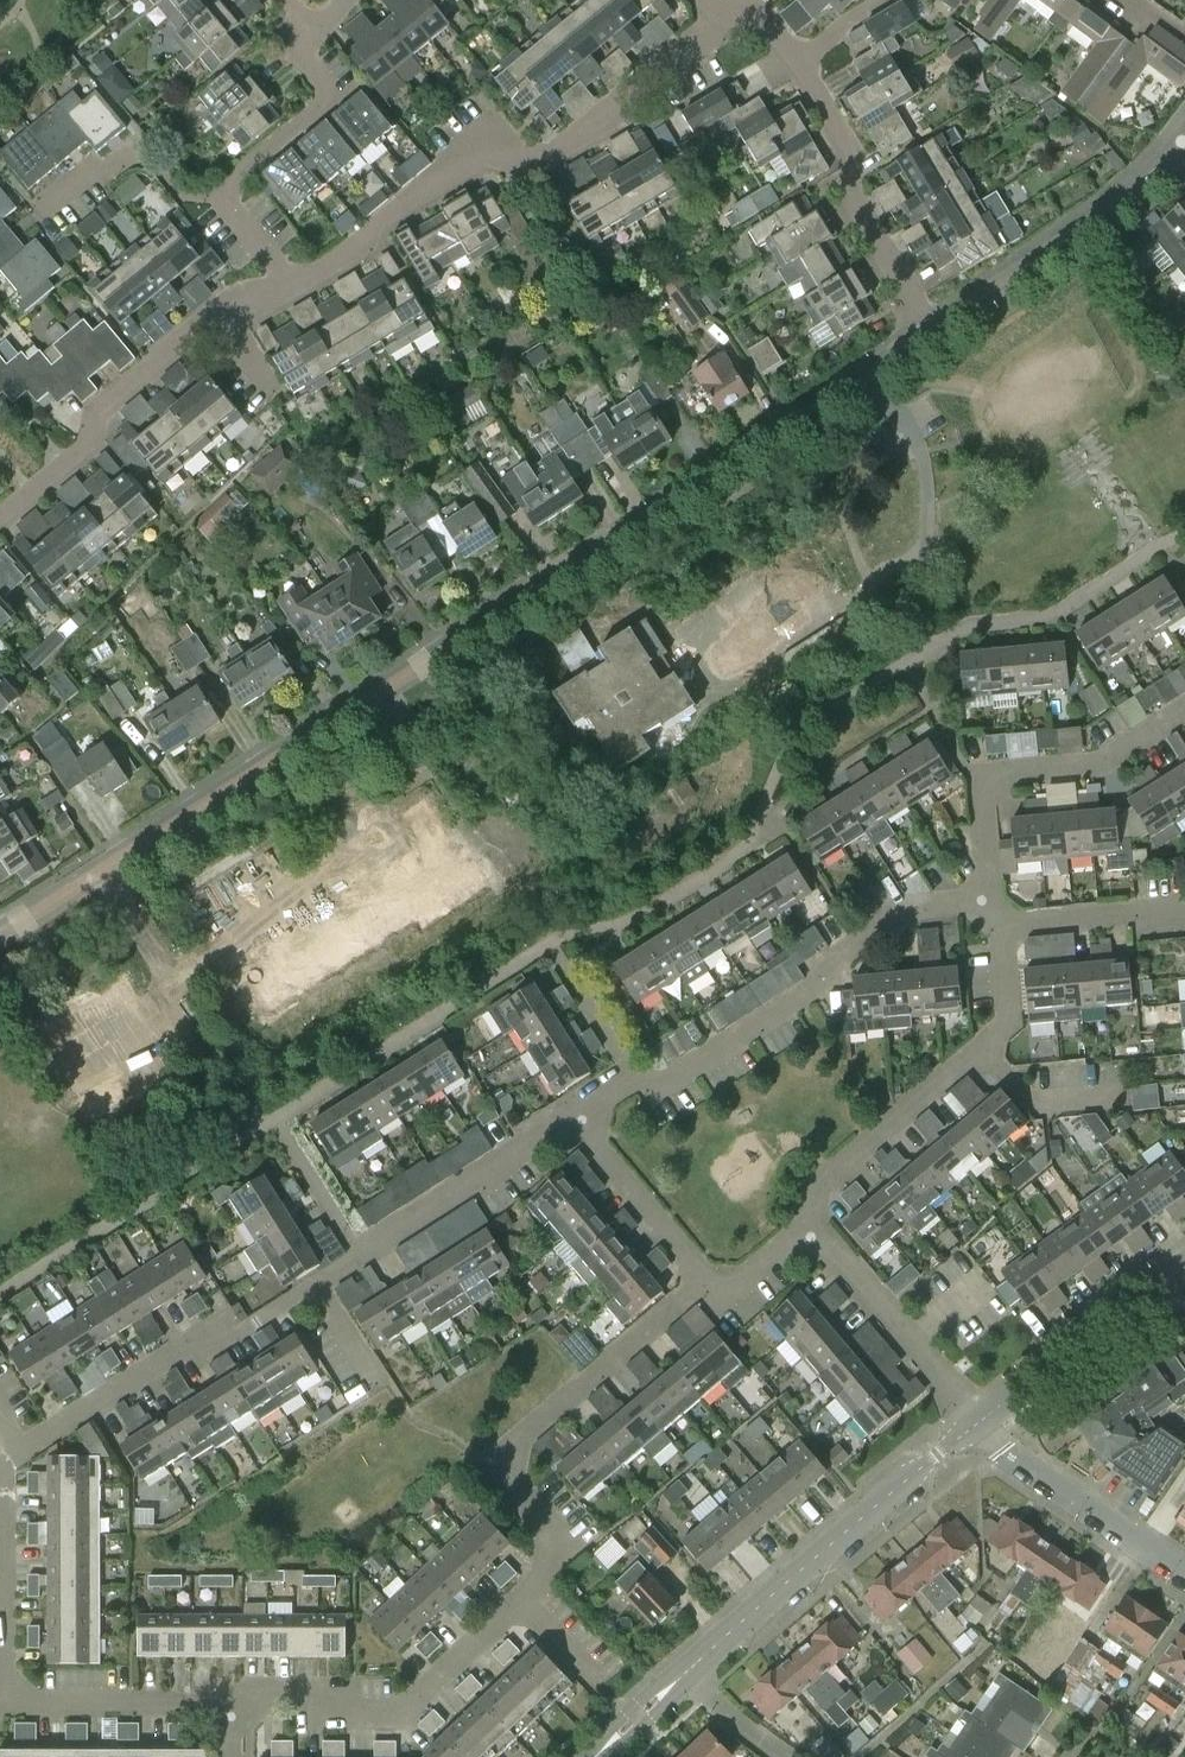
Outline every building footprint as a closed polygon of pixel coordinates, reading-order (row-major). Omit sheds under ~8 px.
[(150,10),(157,4),(169,18),(192,0),(142,0),(150,10)] [(169,18),(181,33),(174,39),(184,51),(234,9),(226,0),(221,0),(217,3),(214,0),(192,0),(169,18)] [(386,24),(412,56),(430,41),(396,0),(382,0),(395,16),(386,24)] [(430,41),(449,25),(435,8),(434,9),(427,0),(414,0),(412,2),(411,0),(396,0),(430,41)] [(434,9),(435,8),(445,0),(427,0),(434,9)] [(569,9),(600,48),(612,38),(624,54),(633,46),(595,0),(580,0),(569,9)] [(633,46),(642,39),(630,23),(640,15),(628,0),(595,0),(633,46)] [(640,15),(651,6),(664,21),(673,13),(662,0),(628,0),(640,15)] [(806,10),(817,0),(800,0),(798,1),(806,10)] [(806,10),(813,18),(830,4),(838,14),(854,0),(817,0),(806,10)] [(963,2),(960,0),(943,0),(942,2),(956,12),(963,2)] [(980,12),(984,15),(973,29),(989,41),(1020,0),(989,0),(980,12)] [(1054,12),(1055,12),(1064,0),(1038,0),(1054,12)] [(1083,107),(1130,43),(1114,31),(1118,26),(1084,1),(1080,6),(1071,0),(1064,0),(1055,12),(1054,12),(1048,21),(1061,32),(1068,23),(1097,43),(1059,94),(1075,105),(1077,103),(1083,107)] [(845,96),(837,101),(843,110),(847,116),(855,111),(865,127),(883,158),(898,149),(897,147),(912,138),(895,109),(923,93),(915,78),(912,80),(907,72),(902,75),(889,55),(899,49),(893,37),(916,23),(904,2),(848,35),(850,39),(855,46),(871,37),(875,43),(870,46),(873,51),(858,59),(853,62),(866,84),(845,96)] [(125,9),(119,3),(109,12),(115,18),(125,9)] [(185,52),(177,58),(186,69),(201,57),(212,70),(206,76),(207,77),(249,42),(236,27),(244,21),(234,9),(184,51),(185,52)] [(569,9),(550,25),(594,79),(603,72),(590,56),(600,48),(569,9)] [(362,15),(354,22),(394,71),(412,56),(386,24),(376,31),(362,15)] [(951,18),(944,28),(948,31),(945,35),(950,45),(966,35),(953,25),(955,21),(951,18)] [(394,71),(354,22),(345,29),(359,46),(349,54),(376,86),(394,71)] [(550,25),(529,42),(561,81),(572,71),(585,87),(594,79),(550,25)] [(1083,107),(1087,110),(1085,113),(1102,125),(1147,64),(1180,88),(1184,81),(1184,48),(1155,26),(1146,38),(1143,36),(1135,47),(1130,43),(1083,107)] [(969,38),(947,51),(952,60),(958,70),(993,49),(978,38),(971,42),(969,38)] [(529,42),(510,58),(554,112),(563,105),(551,89),(561,81),(529,42)] [(93,60),(95,63),(103,73),(114,64),(103,52),(93,60)] [(62,64),(69,73),(80,64),(72,55),(62,64)] [(554,112),(510,58),(490,75),(522,113),(533,104),(545,120),(554,112)] [(996,70),(1011,81),(1020,69),(1004,58),(996,70)] [(204,116),(214,128),(264,86),(255,74),(247,80),(235,65),(199,95),(212,110),(204,116)] [(1009,87),(1034,106),(1053,93),(1028,75),(1009,87)] [(136,93),(125,81),(108,94),(119,107),(136,93)] [(738,81),(683,114),(695,135),(728,115),(748,148),(734,156),(740,167),(747,163),(754,174),(781,158),(798,186),(814,177),(815,178),(829,170),(811,140),(801,123),(809,118),(800,103),(795,106),(772,120),(759,98),(740,110),(737,105),(732,108),(728,102),(744,92),(738,81)] [(264,86),(214,128),(224,140),(232,133),(244,148),(279,119),(267,104),(274,98),(264,86)] [(366,89),(348,104),(378,140),(396,126),(366,89)] [(73,90),(58,103),(67,114),(66,115),(88,141),(87,141),(93,148),(96,152),(127,127),(96,90),(82,102),(73,90)] [(1041,106),(1049,120),(1066,111),(1052,100),(1041,106)] [(58,103),(29,128),(59,164),(87,141),(88,141),(66,115),(67,114),(58,103)] [(348,104),(331,118),(361,155),(378,140),(348,104)] [(331,118),(314,132),(344,168),(361,155),(331,118)] [(0,151),(0,154),(29,189),(59,164),(29,128),(2,150),(0,151)] [(645,158),(632,166),(658,209),(681,196),(645,136),(641,130),(632,135),(636,141),(635,142),(645,158)] [(314,132),(297,146),(327,183),(344,168),(314,132)] [(940,136),(880,172),(887,182),(904,172),(911,184),(953,158),(940,136)] [(297,146),(279,160),(310,197),(327,183),(297,146)] [(411,180),(431,163),(421,151),(401,168),(411,180)] [(608,151),(597,157),(600,162),(636,222),(658,209),(632,166),(620,173),(611,156),(608,151)] [(597,157),(587,163),(591,168),(600,185),(588,192),(613,235),(636,222),(600,162),(597,157)] [(918,196),(901,206),(907,216),(967,180),(953,158),(911,184),(918,196)] [(279,160),(261,175),(265,179),(274,191),(292,212),(310,197),(279,160)] [(691,160),(677,168),(684,182),(698,174),(691,160)] [(411,180),(401,168),(392,175),(402,187),(411,180)] [(265,179),(258,185),(267,196),(274,191),(265,179)] [(967,180),(907,216),(913,226),(930,216),(937,228),(980,202),(967,180)] [(566,182),(556,188),(592,248),(613,235),(588,192),(576,199),(566,182)] [(114,190),(123,202),(132,195),(123,183),(114,190)] [(734,212),(727,216),(734,228),(741,224),(742,226),(782,203),(771,184),(731,208),(734,212)] [(2,220),(17,208),(0,188),(0,221),(2,220)] [(465,189),(452,198),(485,253),(499,245),(494,237),(509,228),(519,244),(533,235),(516,206),(503,214),(487,188),(470,198),(465,189)] [(380,190),(370,199),(377,208),(388,199),(380,190)] [(945,240),(928,250),(933,260),(994,225),(1011,215),(997,192),(980,202),(937,228),(945,240)] [(803,197),(749,229),(760,246),(766,242),(774,255),(829,222),(821,209),(813,214),(803,197)] [(444,214),(428,223),(451,263),(468,253),(472,261),(485,253),(452,198),(439,205),(444,214)] [(370,199),(358,208),(366,217),(377,208),(370,199)] [(114,210),(106,200),(95,210),(103,220),(114,210)] [(707,219),(720,212),(712,200),(700,207),(707,219)] [(1184,236),(1184,203),(1162,221),(1155,212),(1135,228),(1142,236),(1148,231),(1175,266),(1184,258),(1184,245),(1181,239),(1184,236)] [(179,210),(148,236),(180,274),(191,266),(203,281),(224,264),(179,210)] [(107,229),(95,214),(77,229),(87,242),(93,237),(95,240),(107,229)] [(342,237),(355,226),(347,215),(333,226),(342,237)] [(994,225),(933,260),(939,270),(957,260),(964,272),(1023,237),(1011,215),(994,225)] [(1,271),(0,270),(26,248),(25,247),(2,220),(0,221),(0,271),(1,271)] [(829,222),(774,255),(781,268),(778,270),(788,288),(800,281),(799,280),(839,256),(829,240),(837,235),(829,222)] [(451,263),(428,223),(412,233),(407,225),(393,233),(426,289),(440,280),(435,272),(451,263)] [(65,235),(52,246),(66,262),(78,252),(65,235)] [(148,236),(128,252),(172,307),(182,299),(169,284),(180,274),(148,236)] [(26,248),(0,270),(1,271),(25,299),(19,304),(26,312),(55,288),(48,280),(61,269),(36,238),(25,247),(26,248)] [(128,252),(108,269),(140,308),(151,299),(163,314),(172,307),(128,252)] [(839,256),(799,280),(800,281),(809,296),(801,301),(809,313),(864,280),(856,267),(848,272),(839,256)] [(1184,278),(1184,258),(1175,266),(1184,278)] [(667,292),(694,328),(709,317),(671,266),(644,286),(655,301),(667,292)] [(108,269),(88,286),(133,340),(140,348),(150,341),(142,332),(130,316),(140,308),(108,269)] [(355,270),(333,282),(343,301),(365,290),(355,270)] [(382,270),(371,276),(408,336),(412,343),(435,330),(430,322),(404,279),(392,287),(382,270)] [(372,299),(360,306),(386,349),(390,357),(412,343),(408,336),(371,276),(362,282),(372,299)] [(864,280),(809,313),(817,327),(825,322),(834,339),(874,315),(864,299),(872,294),(864,280)] [(714,314),(723,307),(713,293),(703,300),(714,314)] [(338,296),(328,302),(364,362),(386,349),(360,306),(348,313),(338,296)] [(328,325),(316,333),(342,376),(364,362),(328,302),(318,308),(328,325)] [(1177,317),(1173,312),(1166,311),(1161,314),(1168,324),(1177,317)] [(76,313),(64,323),(71,330),(68,333),(99,370),(110,361),(120,373),(136,359),(104,322),(93,331),(83,320),(82,321),(76,313)] [(606,320),(614,331),(625,324),(617,313),(606,320)] [(1184,330),(1184,315),(1184,314),(1174,322),(1182,332),(1184,330)] [(58,322),(46,332),(55,343),(53,345),(62,357),(52,365),(51,366),(73,392),(73,393),(82,404),(98,391),(88,379),(99,370),(68,333),(67,333),(58,322)] [(294,323),(284,329),(320,389),(342,376),(316,333),(304,340),(294,323)] [(738,337),(745,347),(758,338),(750,328),(738,337)] [(284,352),(271,359),(290,389),(297,402),(320,389),(284,329),(274,334),(284,352)] [(7,340),(0,345),(0,351),(9,362),(12,360),(18,354),(7,340)] [(756,345),(748,350),(762,373),(771,367),(756,345)] [(7,364),(6,364),(28,391),(28,392),(37,403),(48,394),(58,405),(73,393),(73,392),(51,366),(52,365),(42,354),(39,350),(28,359),(22,352),(12,360),(7,364)] [(693,373),(703,387),(702,388),(719,413),(749,394),(723,353),(693,373)] [(3,393),(13,404),(28,392),(28,391),(6,364),(7,364),(0,356),(0,395),(3,393)] [(179,363),(163,376),(174,388),(189,375),(179,363)] [(201,386),(189,395),(222,434),(242,417),(197,363),(188,371),(201,386)] [(638,375),(658,406),(672,396),(652,365),(638,375)] [(435,379),(442,391),(458,382),(451,370),(435,379)] [(476,385),(445,402),(452,416),(484,399),(476,385)] [(167,389),(157,397),(202,450),(222,434),(189,395),(179,404),(167,389)] [(139,393),(122,407),(141,430),(158,415),(139,393)] [(161,419),(149,428),(181,468),(202,450),(157,397),(149,404),(161,419)] [(631,404),(618,413),(647,457),(672,441),(651,407),(650,408),(643,397),(631,404)] [(564,423),(564,424),(588,462),(602,453),(601,451),(608,447),(624,471),(647,457),(618,413),(608,419),(588,432),(577,415),(575,416),(565,399),(554,407),(564,423)] [(389,404),(376,411),(383,423),(395,416),(389,404)] [(181,468),(149,428),(139,437),(127,422),(118,429),(122,435),(109,446),(136,477),(149,466),(163,483),(181,468)] [(550,473),(538,480),(537,481),(559,514),(583,498),(567,473),(574,469),(575,471),(588,462),(564,424),(550,432),(561,449),(542,462),(550,473)] [(281,445),(251,473),(267,490),(277,481),(281,484),(301,465),(299,464),(281,445)] [(248,450),(242,456),(248,463),(254,457),(248,450)] [(307,456),(299,464),(301,465),(311,476),(319,468),(307,456)] [(480,463),(464,474),(491,512),(500,524),(516,512),(507,501),(480,463)] [(537,481),(538,480),(528,465),(505,479),(515,495),(514,495),(536,529),(559,514),(537,481)] [(102,471),(92,479),(137,533),(157,516),(125,477),(114,486),(102,471)] [(96,501),(85,510),(117,549),(137,533),(92,479),(84,486),(96,501)] [(423,486),(410,494),(428,521),(440,513),(423,486)] [(414,525),(384,543),(394,558),(416,592),(445,573),(423,539),(417,528),(428,521),(410,494),(399,501),(414,525)] [(238,507),(228,496),(205,517),(215,528),(238,507)] [(62,504),(53,511),(97,565),(117,549),(85,510),(75,519),(62,504)] [(445,525),(467,559),(497,540),(475,506),(445,525)] [(57,534),(46,543),(78,581),(97,565),(53,511),(44,519),(57,534)] [(23,537),(14,544),(59,597),(78,581),(46,543),(35,551),(23,537)] [(4,628),(10,635),(23,624),(1,600),(26,578),(14,565),(16,563),(4,550),(0,554),(0,632),(4,628)] [(343,580),(326,591),(355,636),(382,619),(369,599),(381,592),(357,554),(335,568),(343,580)] [(1142,592),(1165,629),(1184,616),(1184,611),(1164,578),(1142,592)] [(355,636),(326,591),(310,602),(301,587),(279,601),(305,641),(316,634),(329,653),(355,636)] [(1142,592),(1120,606),(1143,643),(1165,629),(1142,592)] [(1120,606),(1099,620),(1122,657),(1143,643),(1120,606)] [(94,628),(104,639),(115,629),(105,618),(94,628)] [(642,736),(695,707),(674,670),(658,679),(649,663),(666,653),(647,618),(594,647),(603,663),(551,691),(571,729),(586,721),(613,770),(650,749),(642,736)] [(1122,657),(1099,620),(1076,634),(1099,671),(1122,657)] [(272,641),(246,657),(246,658),(268,692),(294,675),(284,659),(294,652),(269,622),(262,627),(272,641)] [(576,677),(601,662),(578,625),(554,640),(576,677)] [(51,655),(67,639),(58,630),(43,645),(51,655)] [(196,634),(183,642),(198,666),(211,658),(196,634)] [(198,666),(183,642),(172,649),(187,673),(198,666)] [(36,670),(51,655),(43,645),(27,661),(36,670)] [(246,658),(246,657),(238,645),(229,651),(236,664),(220,674),(242,709),(268,692),(246,658)] [(1065,645),(1038,647),(1043,690),(1069,688),(1065,645)] [(1038,647),(1013,650),(1017,693),(1043,690),(1038,647)] [(1013,650),(987,652),(992,695),(1017,693),(1013,650)] [(987,652),(961,655),(965,698),(992,695),(987,652)] [(47,680),(66,703),(79,692),(61,669),(47,680)] [(1168,670),(1162,674),(1164,678),(1171,674),(1168,670)] [(3,714),(21,698),(0,675),(0,711),(3,714)] [(110,689),(126,713),(138,705),(122,681),(110,689)] [(1139,686),(1130,691),(1134,697),(1144,713),(1153,706),(1144,691),(1143,691),(1139,686)] [(1152,686),(1144,691),(1153,706),(1161,701),(1152,686)] [(199,688),(172,705),(194,740),(221,723),(199,688)] [(172,705),(165,693),(155,700),(162,712),(146,722),(168,756),(194,740),(172,705)] [(1048,750),(1047,731),(1035,733),(1037,751),(1048,750)] [(1056,731),(1047,731),(1048,750),(1058,749),(1056,731)] [(906,735),(897,741),(930,792),(953,778),(929,742),(916,750),(906,735)] [(1005,735),(995,736),(997,755),(1007,754),(1005,735)] [(997,755),(995,736),(984,737),(985,756),(997,755)] [(1169,741),(1178,755),(1184,766),(1184,746),(1184,745),(1179,736),(1169,741)] [(63,738),(43,751),(62,781),(75,773),(81,769),(101,800),(129,782),(105,745),(78,762),(63,738)] [(898,762),(885,770),(908,806),(930,792),(897,741),(888,747),(898,762)] [(863,763),(854,769),(887,820),(908,806),(885,770),(873,778),(863,763)] [(1181,769),(1173,774),(1184,793),(1184,766),(1181,769)] [(1142,773),(1148,783),(1174,824),(1184,818),(1184,793),(1173,774),(1160,782),(1151,767),(1142,773)] [(854,789),(842,797),(865,834),(887,820),(854,769),(845,774),(854,789)] [(1142,794),(1128,802),(1132,808),(1148,833),(1152,839),(1152,838),(1157,846),(1176,834),(1176,835),(1178,833),(1179,834),(1180,834),(1174,824),(1148,783),(1142,773),(1133,779),(1139,789),(1144,786),(1147,791),(1142,794)] [(3,800),(11,795),(1,779),(0,778),(0,801),(3,800)] [(1101,785),(1087,786),(1087,794),(1101,793),(1101,785)] [(265,1010),(487,893),(432,788),(389,811),(408,846),(328,888),(342,914),(242,967),(265,1010)] [(820,791),(811,796),(843,848),(865,834),(842,797),(829,805),(820,791)] [(1098,794),(1087,796),(1093,856),(1107,855),(1108,872),(1133,869),(1131,840),(1119,841),(1116,810),(1100,812),(1098,794)] [(843,848),(811,796),(802,802),(811,817),(797,826),(821,862),(843,848)] [(1078,814),(1064,816),(1068,859),(1093,856),(1087,796),(1077,797),(1078,814)] [(1068,859),(1064,816),(1049,817),(1047,799),(1036,800),(1042,861),(1054,860),(1055,865),(1060,875),(1067,874),(1066,859),(1068,859)] [(0,801),(0,842),(30,823),(21,810),(13,815),(3,800),(0,801)] [(1042,861),(1036,800),(1026,801),(1027,819),(1011,821),(1013,842),(999,843),(1002,874),(1017,872),(1016,864),(1042,861)] [(0,842),(0,880),(2,882),(18,871),(25,881),(47,867),(30,841),(38,836),(30,823),(0,842)] [(814,851),(808,855),(815,866),(821,862),(814,851)] [(789,856),(766,871),(789,907),(812,893),(789,856)] [(903,894),(913,888),(901,870),(892,876),(903,894)] [(766,871),(745,885),(768,921),(789,907),(766,871)] [(745,885),(723,898),(746,935),(750,941),(772,928),(768,921),(745,885)] [(723,898),(701,912),(724,949),(746,935),(723,898)] [(1046,899),(1033,900),(1034,909),(1047,908),(1046,899)] [(701,912),(680,926),(703,962),(724,949),(701,912)] [(658,939),(681,976),(688,986),(709,972),(703,962),(680,926),(658,939)] [(815,928),(806,934),(815,948),(819,955),(828,949),(815,928)] [(807,954),(815,948),(806,934),(797,939),(807,954)] [(658,939),(636,953),(660,990),(681,976),(658,939)] [(1111,945),(1101,946),(1107,1007),(1133,1004),(1129,961),(1113,963),(1111,945)] [(1092,965),(1077,966),(1081,1009),(1107,1007),(1101,946),(1090,947),(1092,965)] [(1060,950),(1050,951),(1056,1022),(1082,1020),(1081,1009),(1077,966),(1062,968),(1060,950)] [(1056,1022),(1050,951),(1039,952),(1041,970),(1024,971),(1030,1025),(1056,1022)] [(660,990),(636,953),(614,968),(637,1004),(660,990)] [(940,953),(930,954),(936,1014),(963,1012),(958,969),(942,970),(940,953)] [(921,972),(906,974),(910,1017),(936,1014),(930,954),(919,955),(921,972)] [(889,958),(878,959),(885,1029),(911,1026),(910,1017),(906,974),(891,975),(889,958)] [(885,1029),(878,959),(868,960),(870,977),(854,979),(855,990),(841,991),(845,1036),(865,1034),(864,1031),(885,1029)] [(779,967),(770,973),(780,988),(784,985),(789,982),(779,967)] [(780,988),(770,973),(761,979),(774,999),(783,993),(780,988)] [(525,979),(513,987),(518,994),(530,987),(525,979)] [(1140,982),(1142,995),(1152,994),(1151,981),(1140,982)] [(514,1029),(515,1030),(569,995),(564,986),(551,994),(547,993),(542,997),(534,985),(512,999),(510,995),(487,1009),(504,1036),(514,1029)] [(736,994),(727,1000),(740,1021),(749,1016),(736,994)] [(515,1030),(528,1051),(562,1030),(562,1029),(556,1020),(561,1016),(562,1012),(575,1004),(569,995),(515,1030)] [(740,1021),(727,1000),(717,1006),(731,1027),(740,1021)] [(576,1051),(584,1046),(597,1038),(591,1029),(580,1036),(577,1032),(580,1031),(574,1022),(562,1029),(562,1030),(528,1051),(542,1073),(576,1051)] [(693,1022),(684,1028),(693,1042),(702,1037),(693,1022)] [(693,1042),(684,1028),(675,1034),(687,1053),(696,1047),(693,1042)] [(603,1047),(597,1038),(584,1046),(590,1055),(603,1047)] [(443,1041),(420,1056),(442,1090),(465,1075),(443,1041)] [(1137,1046),(1124,1047),(1125,1060),(1138,1059),(1137,1046)] [(576,1051),(542,1073),(557,1096),(591,1074),(576,1051)] [(420,1056),(399,1070),(420,1104),(442,1090),(420,1056)] [(399,1070),(377,1083),(399,1117),(420,1104),(399,1070)] [(855,1072),(851,1075),(860,1085),(863,1082),(855,1072)] [(968,1077),(960,1084),(966,1090),(975,1102),(982,1109),(1008,1140),(1028,1122),(1002,1091),(992,1100),(988,1095),(984,1094),(968,1077)] [(377,1083),(356,1097),(377,1131),(399,1117),(377,1083)] [(898,1084),(891,1084),(892,1105),(901,1098),(899,1093),(898,1084)] [(960,1084),(952,1091),(957,1097),(967,1109),(967,1114),(971,1118),(962,1125),(988,1156),(1008,1140),(982,1109),(975,1102),(966,1090),(960,1084)] [(1144,1110),(1142,1086),(1131,1087),(1134,1111),(1144,1110)] [(887,1090),(874,1101),(882,1111),(884,1112),(891,1106),(887,1090)] [(509,1095),(498,1102),(505,1113),(511,1109),(513,1101),(509,1095)] [(356,1097),(334,1111),(362,1155),(384,1141),(377,1131),(356,1097)] [(493,1107),(477,1117),(484,1127),(500,1117),(493,1107)] [(929,1110),(921,1117),(936,1135),(944,1128),(929,1110)] [(362,1155),(334,1111),(311,1125),(339,1169),(362,1155)] [(202,1113),(181,1127),(188,1138),(209,1124),(202,1113)] [(1128,1113),(1116,1121),(1120,1127),(1123,1132),(1135,1123),(1128,1113)] [(1097,1115),(1080,1117),(1102,1147),(1113,1138),(1097,1115)] [(921,1117),(913,1123),(928,1142),(928,1147),(932,1151),(923,1158),(949,1189),(969,1173),(942,1142),(936,1135),(921,1117)] [(962,1125),(942,1142),(969,1173),(988,1156),(962,1125)] [(482,1132),(473,1138),(484,1156),(493,1150),(482,1132)] [(484,1156),(473,1138),(464,1143),(475,1161),(484,1156)] [(1050,1142),(1052,1159),(1063,1158),(1061,1141),(1050,1142)] [(896,1149),(887,1156),(929,1206),(949,1189),(923,1158),(914,1166),(910,1161),(905,1161),(896,1149)] [(882,1150),(874,1157),(889,1175),(889,1180),(893,1184),(884,1192),(910,1222),(929,1206),(887,1156),(882,1150)] [(1149,1168),(1184,1217),(1184,1200),(1182,1197),(1184,1195),(1184,1173),(1170,1152),(1149,1168)] [(438,1160),(430,1165),(441,1183),(450,1178),(438,1160)] [(1006,1176),(1017,1190),(1036,1174),(1025,1160),(1006,1176)] [(427,1161),(418,1167),(432,1189),(441,1183),(430,1165),(427,1161)] [(251,1162),(244,1166),(249,1174),(256,1170),(251,1162)] [(1149,1168),(1128,1183),(1153,1218),(1165,1209),(1175,1223),(1184,1217),(1149,1168)] [(591,1170),(579,1180),(586,1188),(598,1178),(591,1170)] [(531,1200),(548,1220),(579,1194),(562,1174),(531,1200)] [(1122,1175),(1101,1190),(1142,1247),(1151,1241),(1141,1227),(1153,1218),(1128,1183),(1122,1175)] [(230,1200),(244,1221),(278,1200),(264,1177),(243,1190),(224,1186),(213,1193),(220,1206),(230,1200)] [(293,1178),(281,1186),(286,1195),(299,1187),(293,1178)] [(605,1187),(598,1178),(586,1188),(593,1196),(605,1187)] [(393,1183),(384,1189),(386,1193),(394,1205),(398,1211),(407,1205),(393,1183)] [(856,1183),(848,1189),(858,1201),(866,1194),(856,1183)] [(1030,1186),(1024,1191),(1028,1197),(1034,1191),(1030,1186)] [(299,1187),(286,1195),(292,1204),(305,1196),(299,1187)] [(848,1189),(840,1196),(856,1215),(843,1226),(870,1256),(890,1239),(864,1208),(858,1201),(848,1189)] [(1081,1205),(1086,1213),(1111,1248),(1123,1239),(1134,1253),(1142,1247),(1101,1190),(1081,1205)] [(884,1192),(864,1208),(890,1239),(910,1222),(884,1192)] [(386,1193),(378,1198),(389,1216),(398,1211),(394,1205),(386,1193)] [(548,1220),(565,1240),(596,1214),(579,1194),(548,1220)] [(244,1221),(258,1243),(292,1221),(278,1200),(244,1221)] [(565,1240),(554,1250),(570,1269),(572,1267),(574,1266),(581,1259),(582,1259),(631,1217),(624,1209),(613,1219),(608,1218),(603,1222),(596,1214),(565,1240)] [(457,1211),(448,1217),(453,1225),(461,1237),(466,1245),(487,1279),(510,1265),(488,1231),(478,1238),(474,1233),(470,1232),(462,1219),(457,1211)] [(1086,1213),(1065,1227),(1101,1277),(1109,1271),(1099,1256),(1111,1248),(1086,1213)] [(509,1214),(495,1222),(503,1235),(517,1227),(509,1214)] [(448,1217),(439,1223),(452,1243),(451,1248),(454,1253),(444,1259),(474,1305),(495,1291),(487,1279),(466,1245),(461,1237),(453,1225),(448,1217)] [(574,1266),(572,1267),(589,1287),(598,1279),(629,1253),(622,1244),(627,1240),(627,1235),(638,1225),(631,1217),(582,1259),(581,1259),(574,1266)] [(960,1228),(967,1237),(979,1227),(972,1218),(960,1228)] [(259,1273),(272,1265),(326,1230),(321,1221),(308,1229),(304,1228),(299,1232),(292,1221),(258,1243),(245,1251),(259,1273)] [(1065,1227),(1044,1242),(1070,1278),(1082,1269),(1092,1283),(1101,1277),(1065,1227)] [(326,1230),(272,1265),(286,1288),(320,1266),(314,1255),(319,1252),(320,1247),(332,1239),(326,1230)] [(414,1239),(405,1245),(409,1252),(452,1319),(474,1305),(444,1259),(431,1267),(418,1246),(414,1239)] [(1044,1242),(1024,1257),(1059,1307),(1068,1301),(1057,1286),(1070,1278),(1044,1242)] [(185,1243),(162,1257),(184,1292),(207,1277),(185,1243)] [(405,1245),(395,1250),(400,1258),(408,1270),(407,1275),(410,1280),(401,1286),(423,1321),(422,1321),(430,1333),(452,1319),(409,1252),(405,1245)] [(210,1246),(197,1253),(205,1266),(217,1259),(210,1246)] [(629,1253),(598,1279),(615,1299),(646,1272),(653,1266),(664,1256),(657,1248),(646,1258),(641,1257),(636,1261),(629,1253)] [(616,1300),(610,1305),(626,1324),(663,1293),(655,1283),(660,1279),(660,1274),(671,1265),(664,1256),(653,1266),(646,1272),(615,1299),(616,1300)] [(162,1257),(141,1271),(163,1305),(184,1292),(162,1257)] [(1059,1307),(1024,1257),(1002,1273),(1008,1281),(1021,1300),(1027,1308),(1040,1299),(1050,1313),(1059,1307)] [(370,1267),(361,1272),(366,1280),(374,1292),(379,1300),(401,1334),(422,1321),(423,1321),(401,1286),(391,1293),(388,1287),(383,1287),(370,1267)] [(110,1271),(89,1284),(98,1298),(119,1333),(132,1325),(147,1348),(156,1342),(146,1327),(141,1319),(119,1285),(111,1273),(110,1271)] [(141,1271),(119,1285),(141,1319),(146,1327),(156,1342),(165,1336),(151,1313),(163,1305),(141,1271)] [(66,1274),(57,1280),(63,1290),(72,1284),(66,1274)] [(548,1285),(544,1280),(533,1279),(530,1282),(539,1293),(543,1290),(548,1285)] [(367,1308),(356,1315),(378,1349),(401,1334),(379,1300),(374,1292),(366,1280),(357,1285),(365,1298),(364,1303),(367,1308)] [(894,1280),(887,1286),(897,1297),(904,1291),(894,1280)] [(998,1288),(997,1289),(1010,1308),(1013,1305),(1021,1300),(1008,1281),(998,1288)] [(836,1284),(829,1289),(836,1297),(842,1292),(836,1284)] [(829,1289),(818,1299),(824,1307),(836,1297),(829,1289)] [(842,1292),(836,1297),(843,1305),(849,1300),(842,1292)] [(800,1293),(769,1319),(787,1339),(817,1313),(800,1293)] [(198,1294),(189,1300),(198,1315),(208,1309),(198,1294)] [(817,1313),(787,1339),(803,1359),(834,1333),(824,1321),(843,1305),(836,1297),(824,1307),(817,1313)] [(98,1298),(76,1312),(98,1346),(119,1333),(98,1298)] [(189,1300),(180,1305),(190,1321),(198,1315),(189,1300)] [(522,1307),(510,1315),(517,1326),(529,1318),(522,1307)] [(542,1308),(531,1317),(537,1326),(549,1317),(542,1308)] [(76,1312),(54,1326),(76,1360),(98,1346),(76,1312)] [(509,1316),(500,1322),(508,1333),(516,1328),(509,1316)] [(682,1319),(674,1326),(722,1382),(729,1391),(750,1374),(742,1365),(716,1334),(706,1342),(702,1337),(698,1337),(682,1319)] [(869,1323),(862,1329),(869,1336),(876,1331),(869,1323)] [(54,1326),(32,1339),(55,1374),(60,1382),(69,1397),(78,1391),(64,1368),(76,1360),(54,1326)] [(271,1326),(262,1332),(270,1344),(279,1338),(271,1326)] [(674,1326),(666,1333),(681,1351),(682,1356),(685,1360),(676,1368),(702,1399),(722,1382),(674,1326)] [(862,1329),(851,1338),(858,1346),(869,1336),(862,1329)] [(564,1332),(553,1331),(550,1334),(550,1335),(559,1345),(563,1342),(568,1337),(564,1332)] [(876,1331),(869,1336),(876,1344),(882,1339),(876,1331)] [(262,1358),(253,1364),(281,1408),(302,1395),(296,1384),(274,1350),(270,1344),(262,1332),(253,1337),(261,1350),(260,1355),(262,1358)] [(580,1333),(562,1348),(569,1357),(587,1342),(580,1333)] [(834,1333),(803,1359),(820,1378),(850,1352),(844,1344),(834,1333)] [(297,1336),(274,1350),(296,1384),(319,1370),(297,1336)] [(850,1352),(820,1378),(836,1398),(867,1372),(859,1363),(864,1359),(864,1354),(876,1344),(869,1336),(858,1346),(850,1352)] [(32,1339),(10,1354),(32,1388),(55,1374),(32,1339)] [(112,1349),(103,1355),(113,1370),(122,1364),(112,1349)] [(1075,1423),(1085,1438),(1102,1426),(1109,1436),(1125,1426),(1124,1423),(1143,1410),(1181,1383),(1184,1380),(1184,1371),(1171,1351),(1156,1361),(1154,1359),(1114,1386),(1113,1384),(1103,1391),(1106,1395),(1077,1415),(1075,1423)] [(643,1352),(635,1359),(683,1415),(702,1399),(676,1368),(667,1375),(663,1371),(658,1370),(643,1352)] [(228,1353),(219,1359),(227,1372),(231,1378),(252,1412),(259,1422),(281,1408),(253,1364),(243,1370),(241,1367),(236,1366),(228,1353)] [(113,1370),(103,1355),(94,1360),(104,1375),(113,1370)] [(460,1358),(450,1363),(455,1372),(463,1367),(464,1367),(460,1358)] [(219,1359),(210,1365),(218,1377),(227,1372),(219,1359)] [(635,1359),(626,1366),(642,1384),(642,1389),(646,1394),(637,1401),(663,1432),(683,1415),(635,1359)] [(760,1362),(753,1368),(759,1375),(766,1369),(760,1362)] [(177,1368),(168,1374),(173,1383),(181,1395),(188,1405),(209,1439),(214,1447),(216,1449),(237,1436),(231,1426),(209,1391),(200,1398),(195,1390),(190,1389),(177,1368)] [(867,1372),(836,1398),(853,1417),(902,1376),(895,1368),(884,1377),(879,1377),(874,1381),(867,1372)] [(441,1376),(431,1382),(438,1392),(447,1385),(441,1376)] [(902,1376),(853,1417),(870,1438),(901,1412),(893,1402),(898,1398),(897,1393),(909,1383),(902,1376)] [(231,1378),(209,1391),(231,1426),(252,1412),(231,1378)] [(60,1382),(51,1388),(60,1403),(69,1397),(60,1382)] [(173,1383),(164,1388),(172,1401),(181,1395),(173,1383)] [(1143,1410),(1149,1419),(1184,1394),(1184,1388),(1181,1383),(1143,1410)] [(604,1385),(596,1392),(597,1394),(644,1449),(653,1460),(672,1443),(663,1432),(637,1401),(628,1409),(624,1404),(619,1404),(604,1385)] [(597,1394),(589,1401),(603,1418),(603,1422),(607,1427),(598,1434),(624,1465),(644,1449),(597,1394)] [(125,1402),(116,1408),(129,1428),(128,1433),(132,1440),(121,1447),(143,1481),(166,1467),(144,1433),(138,1423),(130,1410),(125,1402)] [(139,1404),(130,1410),(138,1423),(147,1417),(139,1404)] [(179,1411),(166,1419),(188,1453),(192,1461),(214,1447),(209,1439),(188,1405),(179,1411)] [(327,1406),(314,1414),(321,1425),(333,1417),(327,1406)] [(1085,1438),(1104,1464),(1109,1461),(1154,1491),(1184,1446),(1184,1434),(1181,1439),(1160,1425),(1156,1428),(1149,1419),(1143,1410),(1124,1423),(1125,1426),(1109,1436),(1102,1426),(1085,1438)] [(760,1418),(752,1425),(761,1436),(770,1429),(760,1418)] [(166,1419),(144,1433),(166,1467),(188,1453),(166,1419)] [(91,1425),(77,1433),(90,1451),(90,1457),(101,1457),(101,1458),(112,1458),(91,1425)] [(571,1425),(562,1432),(605,1482),(624,1465),(598,1434),(589,1442),(585,1437),(580,1437),(571,1425)] [(761,1436),(752,1425),(744,1432),(753,1443),(761,1436)] [(557,1426),(549,1433),(564,1451),(564,1456),(568,1460),(558,1469),(584,1499),(605,1482),(562,1432),(557,1426)] [(829,1463),(848,1458),(841,1429),(822,1434),(829,1463)] [(703,1440),(696,1446),(706,1458),(710,1454),(713,1452),(703,1440)] [(801,1441),(780,1458),(806,1489),(827,1471),(801,1441)] [(713,1452),(710,1454),(719,1466),(728,1459),(718,1447),(713,1452)] [(719,1466),(710,1454),(706,1458),(702,1461),(711,1473),(719,1466)] [(49,1457),(49,1484),(101,1484),(101,1458),(101,1457),(90,1457),(49,1457)] [(780,1458),(761,1475),(787,1506),(806,1489),(780,1458)] [(29,1474),(29,1485),(40,1485),(40,1474),(29,1474)] [(761,1475),(741,1491),(767,1522),(787,1506),(761,1475)] [(679,1481),(671,1488),(681,1499),(689,1492),(679,1481)] [(49,1484),(49,1510),(101,1510),(101,1484),(49,1484)] [(40,1485),(29,1485),(29,1495),(40,1495),(40,1485)] [(681,1499),(671,1488),(663,1495),(672,1506),(681,1499)] [(741,1491),(722,1508),(748,1539),(767,1522),(741,1491)] [(722,1508),(702,1525),(728,1555),(748,1539),(722,1508)] [(49,1510),(49,1535),(101,1535),(101,1510),(49,1510)] [(483,1514),(464,1532),(492,1562),(511,1544),(483,1514)] [(994,1519),(986,1520),(987,1537),(991,1539),(990,1541),(998,1547),(997,1548),(1018,1562),(1035,1537),(1036,1537),(1037,1535),(1016,1521),(1015,1523),(1006,1517),(1002,1524),(994,1519)] [(947,1524),(930,1538),(931,1539),(932,1539),(952,1563),(968,1550),(968,1549),(975,1543),(973,1539),(977,1536),(976,1520),(961,1518),(957,1521),(956,1520),(948,1526),(947,1524)] [(29,1525),(29,1536),(40,1536),(40,1525),(29,1525)] [(728,1555),(702,1525),(682,1542),(708,1573),(728,1555)] [(654,1529),(634,1547),(656,1571),(664,1564),(665,1565),(677,1554),(654,1529)] [(464,1532),(445,1550),(473,1580),(492,1562),(464,1532)] [(49,1535),(50,1561),(101,1561),(101,1535),(49,1535)] [(40,1536),(29,1536),(29,1547),(40,1547),(40,1536)] [(1013,1587),(1009,1594),(1020,1601),(1055,1550),(1036,1537),(1035,1537),(1018,1562),(1018,1563),(1026,1569),(1014,1586),(1013,1587)] [(931,1539),(909,1558),(950,1606),(961,1597),(941,1573),(952,1563),(932,1539),(931,1539)] [(445,1550),(426,1568),(454,1598),(473,1580),(445,1550)] [(1055,1550),(1020,1601),(1032,1610),(1050,1584),(1059,1590),(1076,1565),(1055,1550)] [(376,1553),(368,1562),(376,1570),(385,1562),(376,1553)] [(887,1577),(908,1601),(919,1592),(939,1615),(950,1606),(909,1558),(887,1577)] [(50,1561),(50,1586),(101,1586),(101,1561),(50,1561)] [(506,1562),(498,1570),(510,1582),(518,1574),(506,1562)] [(629,1596),(628,1597),(654,1625),(658,1621),(661,1623),(667,1617),(666,1614),(677,1603),(652,1575),(651,1576),(639,1563),(617,1583),(629,1596)] [(1076,1565),(1059,1590),(1081,1606),(1082,1604),(1089,1609),(1106,1585),(1097,1579),(1099,1577),(1077,1563),(1076,1565)] [(426,1568),(407,1586),(435,1616),(454,1598),(426,1568)] [(510,1582),(498,1570),(490,1577),(502,1589),(510,1582)] [(269,1583),(269,1572),(252,1573),(252,1583),(269,1583)] [(285,1583),(285,1573),(269,1572),(269,1583),(285,1583)] [(303,1588),(320,1588),(320,1576),(304,1576),(303,1588)] [(320,1576),(320,1588),(336,1588),(336,1576),(320,1576)] [(871,1591),(863,1598),(884,1622),(908,1601),(887,1577),(886,1576),(874,1586),(874,1587),(870,1591),(871,1591)] [(40,1577),(29,1577),(29,1587),(40,1587),(40,1577)] [(166,1588),(166,1577),(150,1577),(150,1588),(166,1588)] [(182,1577),(166,1577),(166,1588),(182,1588),(182,1577)] [(217,1588),(217,1577),(201,1577),(201,1588),(217,1588)] [(234,1577),(217,1577),(217,1588),(234,1588),(234,1577)] [(574,1585),(567,1591),(576,1602),(583,1595),(574,1585)] [(50,1586),(50,1612),(101,1612),(101,1586),(50,1586)] [(407,1586),(388,1604),(416,1634),(435,1616),(407,1586)] [(40,1587),(29,1587),(29,1598),(40,1598),(40,1587)] [(1020,1601),(1009,1594),(999,1608),(1009,1616),(1020,1601)] [(469,1597),(461,1605),(472,1617),(480,1610),(469,1597)] [(976,1597),(960,1615),(974,1627),(981,1619),(979,1617),(988,1607),(976,1597)] [(1126,1598),(1101,1634),(1122,1648),(1148,1610),(1135,1602),(1134,1604),(1126,1598)] [(388,1604),(369,1622),(398,1652),(416,1634),(388,1604)] [(472,1617),(461,1605),(453,1612),(464,1624),(472,1617)] [(1162,1620),(1148,1610),(1122,1648),(1143,1663),(1167,1627),(1160,1622),(1162,1620)] [(50,1612),(50,1638),(101,1638),(101,1612),(50,1612)] [(165,1658),(165,1616),(139,1616),(139,1658),(165,1658)] [(191,1616),(165,1616),(165,1658),(191,1658),(191,1616)] [(217,1616),(191,1616),(191,1658),(217,1658),(217,1616)] [(243,1616),(217,1616),(217,1658),(243,1658),(243,1616)] [(269,1616),(243,1616),(243,1658),(269,1658),(269,1616)] [(295,1616),(269,1616),(269,1658),(295,1658),(295,1616)] [(321,1616),(295,1616),(295,1658),(321,1658),(321,1616)] [(347,1616),(321,1616),(321,1658),(347,1658),(347,1616)] [(813,1638),(814,1640),(815,1639),(836,1664),(856,1646),(855,1645),(861,1640),(841,1617),(835,1623),(833,1621),(813,1638)] [(972,1629),(953,1645),(962,1655),(974,1644),(973,1643),(979,1637),(972,1629)] [(29,1633),(29,1643),(40,1643),(40,1633),(29,1633)] [(432,1633),(424,1640),(435,1652),(443,1645),(432,1633)] [(1154,1672),(1174,1686),(1184,1669),(1184,1637),(1180,1634),(1154,1672)] [(101,1638),(50,1638),(50,1665),(101,1665),(101,1638)] [(509,1639),(501,1647),(512,1659),(520,1651),(509,1639)] [(814,1640),(795,1656),(836,1704),(846,1695),(826,1672),(836,1664),(815,1639),(814,1640)] [(1107,1672),(1116,1658),(1103,1650),(1101,1652),(1094,1647),(1095,1646),(1084,1639),(1083,1641),(1081,1639),(1071,1655),(1055,1679),(1049,1688),(1082,1710),(1095,1690),(1107,1672)] [(435,1652),(424,1640),(416,1648),(427,1660),(435,1652)] [(40,1643),(29,1643),(29,1654),(40,1654),(40,1643)] [(512,1659),(501,1647),(493,1654),(504,1666),(512,1659)] [(538,1647),(519,1665),(555,1703),(574,1685),(538,1647)] [(925,1647),(907,1662),(915,1672),(933,1657),(925,1647)] [(1046,1673),(1055,1679),(1071,1655),(1061,1648),(1046,1673)] [(795,1656),(776,1673),(797,1697),(806,1689),(825,1712),(836,1704),(795,1656)] [(1116,1658),(1107,1672),(1119,1680),(1128,1666),(1116,1658)] [(519,1665),(500,1683),(536,1721),(555,1703),(519,1665)] [(1174,1686),(1184,1693),(1184,1669),(1174,1686)] [(776,1673),(775,1671),(754,1688),(756,1690),(749,1696),(769,1719),(776,1713),(777,1714),(797,1697),(776,1673)] [(1052,1710),(999,1674),(994,1682),(1000,1687),(991,1700),(1038,1731),(1052,1710)] [(471,1675),(463,1682),(475,1694),(483,1687),(471,1675)] [(955,1679),(944,1689),(958,1704),(970,1694),(955,1679)] [(896,1680),(871,1702),(885,1717),(909,1695),(896,1680)] [(475,1694),(463,1682),(456,1689),(467,1702),(475,1694)] [(500,1683),(482,1701),(517,1739),(536,1721),(500,1683)] [(1155,1687),(1146,1701),(1160,1711),(1169,1697),(1155,1687)] [(1160,1711),(1150,1724),(1164,1734),(1173,1720),(1170,1718),(1180,1704),(1169,1697),(1160,1711)] [(1038,1731),(991,1700),(982,1713),(975,1708),(971,1715),(971,1716),(1018,1748),(1017,1749),(1023,1753),(1038,1731)] [(482,1701),(463,1719),(498,1756),(517,1739),(482,1701)] [(1100,1702),(1091,1715),(1099,1721),(1101,1723),(1111,1710),(1110,1710),(1100,1702)] [(956,1705),(953,1710),(961,1716),(964,1710),(956,1705)] [(434,1710),(426,1717),(438,1729),(445,1722),(434,1710)] [(971,1715),(965,1711),(959,1720),(965,1724),(956,1737),(985,1756),(1011,1756),(1017,1749),(1018,1748),(971,1716),(971,1715)] [(1124,1715),(1117,1725),(1137,1738),(1144,1728),(1124,1715)] [(870,1716),(860,1725),(869,1735),(879,1726),(870,1716)] [(438,1729),(426,1717),(418,1725),(430,1737),(438,1729)] [(444,1737),(462,1756),(498,1756),(463,1719),(444,1737)] [(918,1722),(910,1733),(920,1740),(928,1729),(918,1722)] [(13,1741),(24,1741),(24,1724),(13,1724),(13,1741)] [(24,1724),(24,1741),(34,1741),(34,1724),(24,1724)] [(64,1741),(75,1741),(75,1724),(64,1724),(64,1741)] [(75,1724),(75,1741),(86,1741),(86,1724),(75,1724)] [(126,1724),(116,1724),(116,1741),(126,1741),(126,1724)] [(137,1724),(126,1724),(126,1741),(137,1741),(137,1724)] [(178,1725),(167,1725),(167,1741),(178,1741),(178,1725)] [(188,1725),(178,1725),(178,1741),(188,1741),(188,1725)] [(858,1728),(843,1741),(853,1753),(868,1741),(858,1728)] [(686,1754),(689,1756),(731,1756),(708,1733),(686,1754)] [(812,1751),(817,1756),(845,1756),(846,1756),(829,1736),(812,1751)] [(444,1737),(425,1755),(426,1756),(462,1756),(444,1737)] [(956,1737),(948,1748),(942,1744),(937,1752),(937,1753),(943,1756),(985,1756),(956,1737)] [(1179,1744),(1170,1737),(1156,1756),(1170,1756),(1179,1744)] [(283,1742),(272,1742),(272,1756),(283,1756),(283,1742)] [(283,1742),(283,1756),(294,1756),(294,1742),(283,1742)] [(324,1742),(324,1756),(334,1756),(334,1742),(324,1742)] [(334,1742),(334,1756),(345,1756),(345,1742),(334,1742)] [(375,1742),(375,1756),(386,1756),(386,1742),(375,1742)] [(386,1742),(386,1756),(396,1756),(396,1742),(386,1742)] [(937,1752),(931,1748),(925,1756),(943,1756),(937,1753),(937,1752)]
